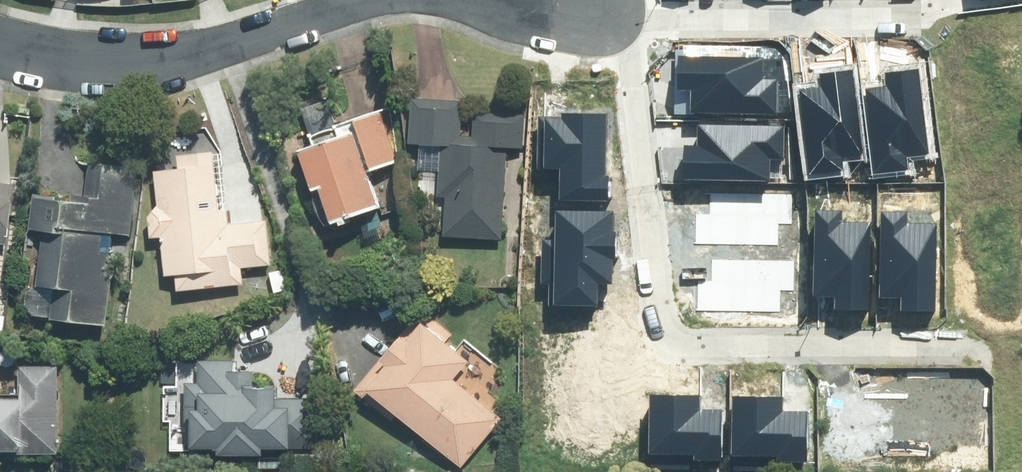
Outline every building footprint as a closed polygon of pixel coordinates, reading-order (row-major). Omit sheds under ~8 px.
[(462,104),(408,102),(407,148),(418,148),(416,205),(440,206),(439,237),(502,239),(506,150),(522,150),(523,114),(472,112),(471,133),(460,133),(462,104)] [(307,146),(294,150),(316,231),(377,215),(366,176),(394,168),(380,116),(304,137),(307,146)] [(173,173),(147,173),(148,244),(160,244),(161,278),(171,278),(171,288),(238,287),(238,268),(265,268),(264,223),(229,223),(228,153),(173,154),(173,173)] [(102,328),(110,239),(129,241),(135,171),(88,166),(85,200),(32,196),(29,237),(35,238),(28,321),(102,328)] [(4,247),(11,185),(0,184),(0,247),(4,247)] [(450,336),(417,311),(354,394),(391,423),(393,420),(460,471),(500,418),(453,381),(467,363),(443,345),(450,336)] [(158,386),(163,386),(160,427),(169,428),(167,452),(210,455),(210,458),(257,462),(258,452),(314,456),(318,404),(273,401),(274,389),(250,387),(251,367),(176,361),(175,373),(159,372),(158,386)] [(53,455),(53,367),(17,367),(17,400),(0,399),(0,455),(53,455)]
